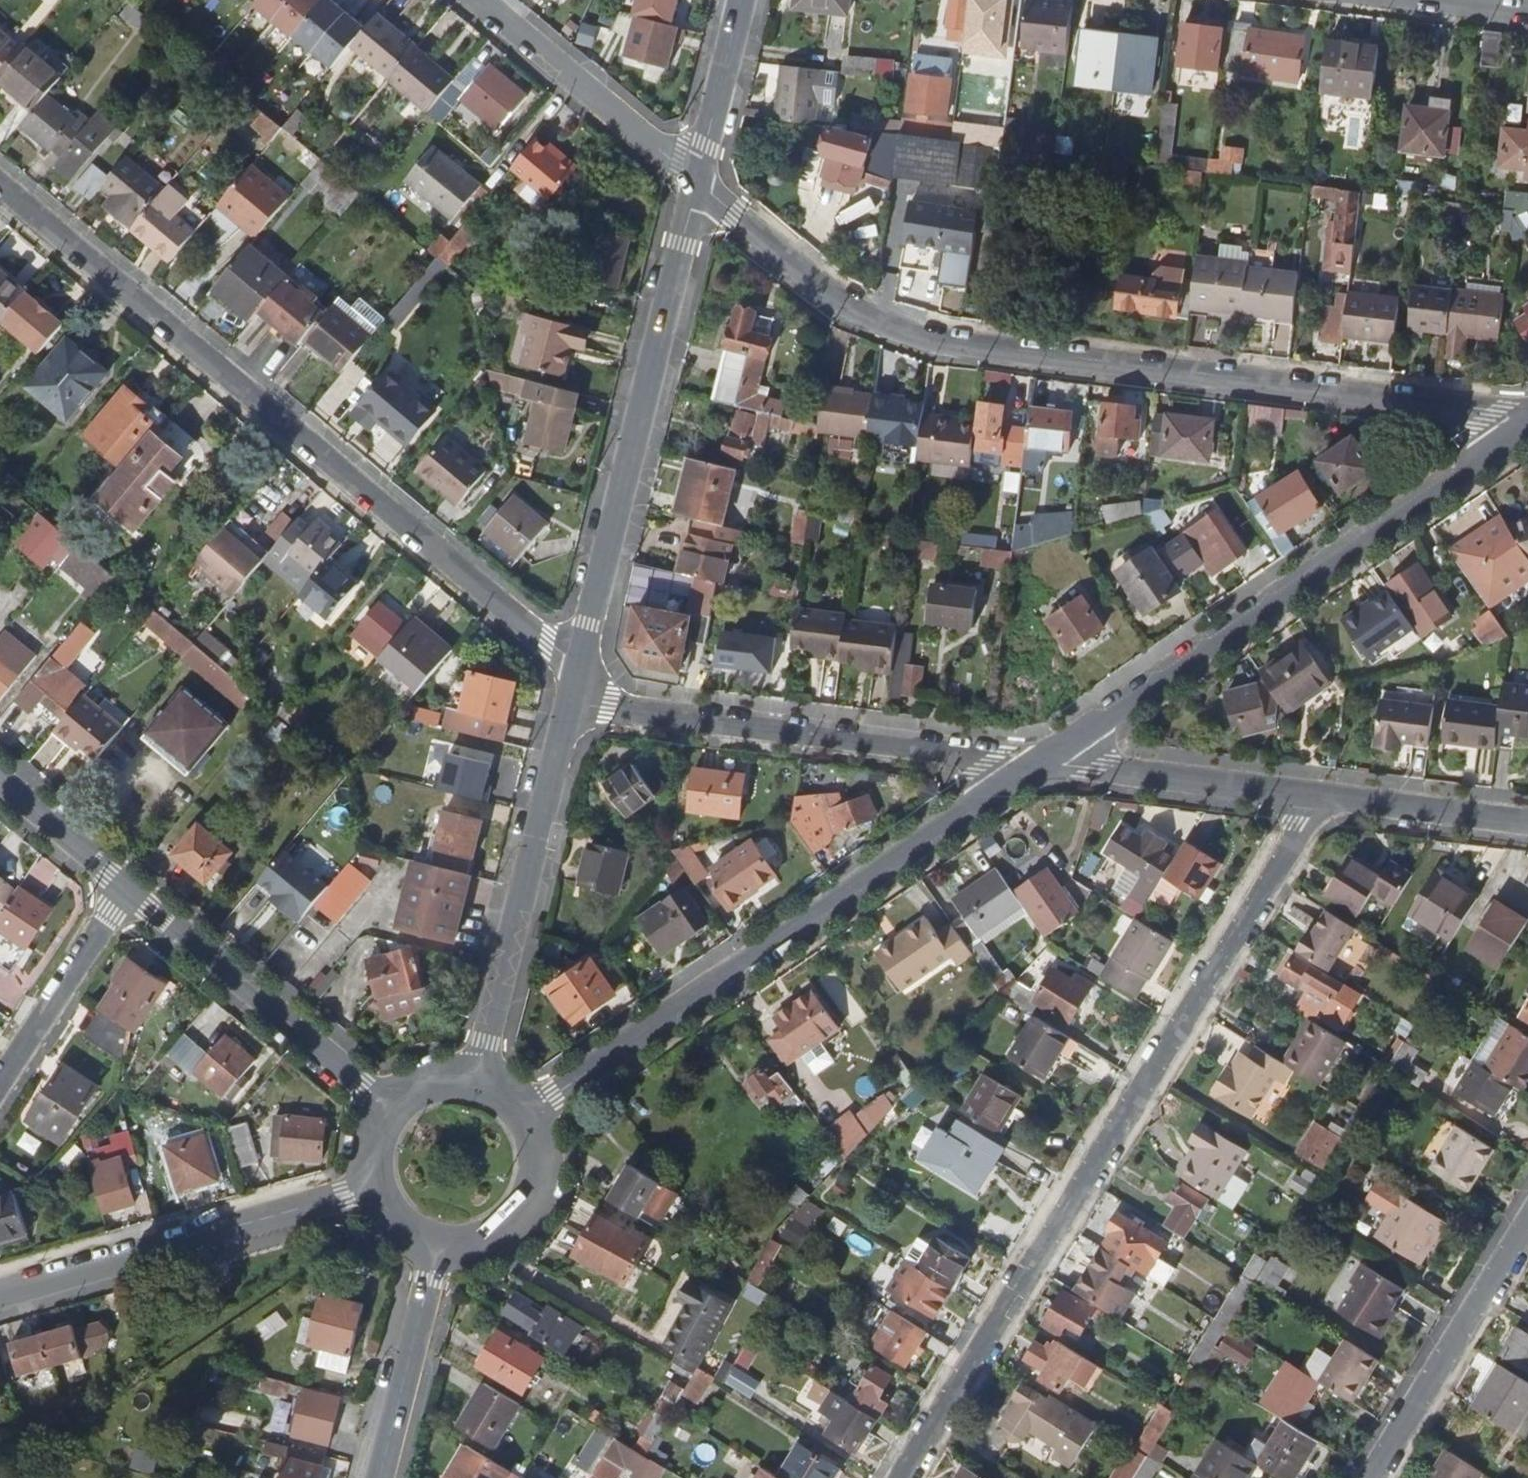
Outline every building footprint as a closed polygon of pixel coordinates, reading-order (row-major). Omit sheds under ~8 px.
[(255,4),(274,19),(290,0),(258,0),(255,4)] [(336,0),(323,0),(295,33),(314,50),(348,10),(336,0)] [(677,24),(683,0),(643,0),(640,14),(641,15),(677,24)] [(796,9),(848,15),(850,0),(797,0),(796,9)] [(969,15),(971,0),(951,0),(948,26),(951,27),(968,29),(969,15)] [(969,15),(1002,19),(1004,0),(971,0),(969,15)] [(1068,52),(1073,4),(1035,0),(1028,0),(1023,46),(1068,52)] [(146,18),(129,4),(121,13),(138,28),(146,18)] [(368,26),(348,10),(314,50),(334,67),(353,43),(368,26)] [(404,33),(379,12),(368,26),(353,43),(392,75),(415,49),(401,39),(404,33)] [(677,24),(641,15),(630,56),(671,67),(682,26),(677,24)] [(1225,27),(1185,22),(1183,47),(1181,47),(1178,66),(1217,70),(1220,51),(1223,51),(1225,27)] [(0,27),(0,54),(13,38),(0,27)] [(966,41),(968,29),(951,27),(949,39),(966,41)] [(1499,67),(1504,33),(1487,30),(1482,64),(1499,67)] [(1080,83),(1116,88),(1122,37),(1086,32),(1084,50),(1078,49),(1077,56),(1083,57),(1080,83)] [(418,44),(404,33),(401,39),(415,49),(417,46),(418,44)] [(1249,37),(1236,36),(1230,75),(1296,83),(1302,41),(1250,33),(1249,37)] [(1160,41),(1122,37),(1116,88),(1113,113),(1150,118),(1156,65),(1161,66),(1162,59),(1157,59),(1160,41)] [(23,46),(13,38),(0,54),(0,73),(23,46)] [(1381,47),(1329,40),(1323,92),(1374,98),(1381,47)] [(37,106),(45,96),(63,75),(25,43),(23,46),(0,73),(0,75),(37,106)] [(435,60),(417,46),(415,49),(392,75),(391,76),(430,108),(453,82),(431,65),(435,60)] [(848,50),(846,71),(873,74),(875,53),(848,50)] [(912,58),(875,53),(873,74),(910,78),(912,58)] [(458,79),(458,80),(470,90),(491,66),(476,54),(456,78),(458,79)] [(947,116),(954,62),(918,57),(911,112),(947,116)] [(456,78),(435,60),(431,65),(453,82),(456,78)] [(817,124),(824,68),(783,62),(777,120),(817,124)] [(528,97),(491,66),(470,90),(458,80),(431,112),(444,122),(464,99),(501,130),(528,97)] [(37,106),(21,125),(50,149),(51,147),(62,156),(91,121),(78,111),(73,112),(65,105),(61,110),(45,96),(37,106)] [(1451,112),(1409,107),(1404,150),(1446,156),(1451,112)] [(115,124),(100,111),(91,121),(62,156),(55,164),(71,177),(115,124)] [(263,140),(269,145),(284,127),(267,113),(258,124),(269,133),(263,140)] [(1022,119),(1009,116),(1005,147),(1019,149),(1022,119)] [(905,119),(904,135),(954,141),(956,126),(905,119)] [(812,172),(833,178),(846,182),(859,135),(828,126),(818,124),(811,148),(817,151),(812,172)] [(971,126),(970,141),(990,143),(991,129),(971,126)] [(1507,127),(1502,166),(1527,169),(1527,130),(1507,127)] [(954,141),(904,135),(900,134),(895,176),(958,184),(963,145),(963,142),(954,141)] [(1174,137),(1162,134),(1160,155),(1172,156),(1174,137)] [(313,155),(288,135),(285,139),(290,143),(288,147),(306,162),(313,155)] [(581,165),(559,147),(554,152),(549,148),(539,139),(516,167),(529,177),(554,198),(581,165)] [(1059,139),(1058,150),(1073,152),(1075,140),(1059,139)] [(554,142),(549,148),(554,152),(559,147),(554,142)] [(963,145),(958,184),(1000,189),(1005,150),(963,145)] [(409,179),(466,227),(469,223),(495,192),(483,183),(482,184),(436,146),(409,179)] [(110,177),(102,186),(114,197),(105,207),(132,230),(135,226),(166,190),(127,156),(110,177)] [(310,173),(349,206),(361,191),(322,159),(310,173)] [(75,186),(90,199),(102,186),(110,177),(94,163),(75,186)] [(251,166),(211,214),(229,229),(233,224),(239,217),(259,234),(289,198),(251,166)] [(544,209),(554,198),(529,177),(519,189),(544,209)] [(844,189),(846,182),(833,178),(831,185),(844,189)] [(166,190),(135,226),(154,242),(151,246),(170,262),(197,231),(178,215),(190,201),(171,184),(166,190)] [(1335,263),(1353,266),(1363,191),(1345,189),(1341,211),(1312,207),(1308,237),(1338,242),(1335,263)] [(563,205),(554,198),(544,209),(527,230),(536,238),(563,205)] [(977,230),(959,227),(962,208),(907,201),(902,242),(946,247),(942,282),(970,286),(977,230)] [(1513,221),(1514,210),(1495,208),(1494,219),(1503,220),(1513,221)] [(239,217),(233,224),(253,241),(259,234),(239,217)] [(1527,238),(1516,218),(1513,240),(1527,238)] [(1511,228),(1513,221),(1503,220),(1503,228),(1511,228)] [(453,242),(440,257),(451,266),(479,231),(469,223),(466,227),(453,242)] [(132,230),(151,246),(154,242),(135,226),(132,230)] [(445,235),(432,251),(440,257),(453,242),(445,235)] [(633,243),(605,236),(601,253),(608,254),(600,288),(620,293),(633,243)] [(1223,258),(1200,254),(1195,294),(1193,305),(1244,312),(1250,266),(1250,262),(1252,252),(1245,251),(1245,246),(1225,243),(1223,258)] [(288,279),(249,246),(214,287),(253,320),(262,309),(288,279)] [(415,309),(451,266),(440,257),(405,300),(415,309)] [(1301,272),(1250,266),(1244,312),(1295,318),(1301,272)] [(1178,292),(1181,270),(1160,268),(1153,274),(1152,282),(1122,279),(1120,289),(1115,291),(1114,296),(1119,301),(1118,310),(1192,320),(1193,305),(1195,294),(1182,292),(1178,292)] [(0,269),(0,324),(9,313),(27,291),(0,269)] [(289,332),(301,342),(303,340),(329,308),(317,298),(319,296),(307,285),(305,288),(290,276),(288,279),(262,309),(275,320),(280,314),(294,326),(289,332)] [(1412,329),(1449,334),(1454,292),(1416,288),(1412,329)] [(1469,330),(1501,334),(1506,296),(1455,290),(1454,292),(1449,334),(1446,360),(1465,361),(1468,337),(1469,330)] [(66,325),(27,291),(9,313),(3,321),(42,354),(48,347),(66,325)] [(1402,300),(1350,293),(1348,311),(1345,337),(1397,343),(1402,300)] [(340,296),(333,303),(374,336),(388,320),(361,299),(354,307),(340,296)] [(305,341),(344,373),(374,336),(333,303),(329,308),(303,340),(305,341)] [(1524,309),(1525,311),(1513,320),(1527,341),(1527,306),(1524,309)] [(765,413),(768,401),(770,391),(759,388),(766,360),(769,360),(774,339),(754,334),(758,313),(738,308),(732,333),(726,333),(724,343),(729,346),(717,401),(759,411),(765,413)] [(1325,342),(1344,345),(1345,337),(1348,311),(1327,309),(1325,342)] [(275,320),(289,332),(294,326),(280,314),(275,320)] [(589,329),(536,316),(531,335),(539,337),(532,366),(552,371),(570,375),(577,347),(584,349),(589,329)] [(1468,337),(1501,341),(1501,334),(1469,330),(1468,337)] [(87,362),(67,346),(33,387),(69,418),(107,372),(91,358),(87,362)] [(364,404),(382,418),(409,440),(434,410),(390,373),(364,404)] [(566,450),(580,393),(534,381),(532,395),(540,398),(530,441),(566,450)] [(87,433),(126,466),(170,415),(159,406),(160,404),(136,383),(118,404),(114,401),(87,433)] [(821,428),(871,434),(876,394),(876,391),(845,388),(845,385),(826,383),(821,427),(821,428)] [(871,437),(922,444),(925,415),(927,403),(896,400),(897,396),(876,394),(871,434),(871,437)] [(786,405),(768,401),(765,413),(775,416),(782,418),(783,418),(786,405)] [(1005,419),(1006,407),(985,404),(981,436),(1028,442),(1030,422),(1005,419)] [(1283,423),(1284,408),(1247,404),(1245,419),(1283,423)] [(1139,409),(1107,405),(1101,455),(1120,457),(1122,439),(1141,441),(1144,423),(1138,422),(1139,409)] [(1074,412),(1032,407),(1030,422),(1028,442),(1027,448),(1069,453),(1074,412)] [(773,427),(775,416),(765,413),(759,411),(757,417),(739,412),(733,437),(730,437),(725,454),(743,458),(743,456),(753,459),(753,455),(760,457),(761,451),(767,453),(773,427)] [(197,438),(170,415),(126,466),(122,472),(101,497),(137,527),(178,477),(183,481),(198,463),(194,461),(196,454),(195,449),(193,445),(192,443),(197,438)] [(938,416),(925,415),(922,444),(920,460),(933,461),(938,416)] [(773,427),(780,429),(782,418),(775,416),(773,427)] [(933,461),(972,466),(977,426),(961,424),(956,423),(957,419),(938,416),(933,461)] [(1215,422),(1170,416),(1165,455),(1211,461),(1215,422)] [(801,442),(819,446),(821,428),(821,427),(783,418),(782,418),(780,429),(803,434),(801,442)] [(1377,469),(1356,437),(1324,460),(1345,491),(1377,469)] [(488,472),(447,439),(421,471),(461,505),(488,472)] [(688,458),(674,513),(683,516),(697,460),(688,458)] [(697,460),(683,516),(699,520),(723,526),(737,470),(697,460)] [(1268,509),(1258,515),(1273,539),(1324,508),(1301,470),(1282,481),(1291,495),(1274,505),(1271,499),(1264,503),(1268,509)] [(527,503),(513,493),(485,527),(519,556),(547,525),(525,506),(527,503)] [(1169,525),(1160,511),(1146,515),(1159,532),(1169,525)] [(41,512),(32,522),(35,525),(22,540),(49,563),(58,551),(67,559),(80,544),(59,526),(41,512)] [(1061,530),(1060,540),(1069,537),(1074,536),(1076,515),(1050,512),(1049,522),(1041,521),(1041,527),(1061,530)] [(1221,513),(1188,536),(1215,575),(1248,552),(1221,513)] [(331,559),(345,543),(318,521),(312,527),(301,518),(274,550),(286,560),(291,554),(317,576),(331,559)] [(242,543),(250,534),(234,519),(226,529),(242,543)] [(1458,557),(1489,604),(1527,578),(1527,549),(1515,530),(1508,519),(1474,542),(1476,544),(1458,557)] [(756,534),(723,526),(699,520),(695,535),(691,534),(681,573),(719,582),(736,586),(740,587),(749,549),(752,549),(756,534)] [(1515,530),(1527,549),(1527,525),(1515,530)] [(797,527),(793,542),(807,546),(809,528),(797,527)] [(221,534),(197,564),(229,591),(240,577),(247,583),(273,552),(250,534),(242,543),(226,529),(221,534)] [(911,540),(893,536),(891,550),(909,552),(911,540)] [(941,561),(942,544),(911,540),(909,552),(909,557),(941,561)] [(80,544),(67,559),(96,583),(92,588),(104,597),(120,578),(80,544)] [(1176,587),(1188,578),(1167,547),(1154,556),(1151,552),(1121,574),(1148,612),(1178,591),(1176,587)] [(978,565),(1013,570),(1013,566),(1014,554),(979,549),(978,565)] [(360,583),(331,559),(317,576),(302,595),(330,619),(360,583)] [(1420,564),(1392,583),(1428,635),(1456,615),(1420,564)] [(707,645),(719,582),(681,573),(652,566),(648,585),(631,582),(625,603),(618,634),(633,638),(631,647),(637,655),(642,665),(681,674),(682,670),(689,671),(692,653),(685,651),(687,641),(707,645)] [(240,577),(229,591),(236,596),(247,583),(240,577)] [(736,586),(719,582),(707,645),(724,649),(727,634),(736,586)] [(983,589),(937,583),(932,622),(978,628),(983,589)] [(1346,618),(1373,658),(1392,644),(1396,650),(1399,655),(1425,637),(1396,595),(1380,606),(1366,615),(1361,608),(1346,618)] [(1084,596),(1049,619),(1073,654),(1108,630),(1084,596)] [(1374,598),(1361,608),(1366,615),(1380,606),(1374,598)] [(361,624),(389,648),(409,624),(381,600),(361,624)] [(850,614),(799,609),(795,647),(821,649),(821,653),(845,656),(849,621),(850,614)] [(1484,626),(1496,642),(1513,636),(1494,610),(1480,620),(1484,626)] [(186,650),(194,637),(157,614),(149,627),(186,650)] [(429,628),(415,617),(409,624),(389,648),(381,657),(420,690),(451,654),(425,632),(429,628)] [(900,627),(849,621),(845,656),(845,657),(874,661),(874,669),(895,671),(900,627)] [(11,626),(0,639),(0,704),(54,639),(35,623),(23,635),(11,626)] [(1478,631),(1487,646),(1496,642),(1484,626),(1478,631)] [(454,649),(429,628),(425,632),(451,654),(454,649)] [(230,650),(207,631),(202,637),(199,641),(198,642),(221,662),(230,650)] [(87,645),(74,633),(52,660),(64,671),(67,668),(87,645)] [(677,686),(681,674),(642,665),(637,655),(631,647),(633,638),(618,634),(615,648),(641,682),(677,686)] [(778,640),(727,634),(724,649),(717,666),(774,673),(778,640)] [(1304,643),(1263,671),(1286,705),(1309,689),(1313,695),(1331,682),(1304,643)] [(1377,663),(1396,650),(1392,644),(1373,658),(1377,663)] [(64,671),(52,660),(18,701),(31,712),(42,700),(64,718),(77,703),(73,700),(86,684),(67,668),(64,671)] [(910,666),(907,696),(923,697),(926,668),(910,666)] [(454,692),(445,726),(503,741),(518,683),(463,669),(458,686),(468,688),(466,695),(454,692)] [(1507,683),(1504,705),(1501,732),(1527,735),(1527,686),(1507,683)] [(1253,686),(1229,692),(1232,708),(1240,707),(1247,733),(1278,724),(1281,702),(1272,691),(1261,695),(1253,686)] [(232,725),(186,687),(149,732),(195,770),(232,725)] [(79,738),(102,757),(127,726),(102,704),(89,693),(58,730),(74,743),(79,738)] [(110,694),(102,704),(127,726),(136,716),(110,694)] [(1406,741),(1433,744),(1438,705),(1385,699),(1379,747),(1405,750),(1406,741)] [(1480,744),(1499,747),(1501,732),(1504,705),(1452,699),(1446,748),(1479,752),(1480,744)] [(414,704),(411,718),(436,724),(440,711),(414,704)] [(1527,743),(1527,735),(1501,732),(1499,747),(1515,749),(1516,741),(1527,743)] [(442,791),(491,797),(495,758),(446,752),(442,791)] [(655,796),(640,777),(632,766),(602,788),(625,820),(655,796)] [(650,769),(640,777),(655,796),(665,787),(650,769)] [(690,811),(739,818),(745,776),(696,770),(690,811)] [(841,793),(799,788),(795,821),(796,822),(817,854),(832,843),(828,837),(879,817),(871,795),(844,804),(841,793)] [(445,810),(433,864),(464,871),(471,873),(472,873),(485,819),(445,810)] [(1170,841),(1150,829),(1145,838),(1124,825),(1107,852),(1131,867),(1144,875),(1131,896),(1147,906),(1152,898),(1182,849),(1170,842),(1170,841)] [(210,882),(235,852),(204,826),(179,855),(210,882)] [(1223,862),(1187,840),(1182,849),(1152,898),(1165,905),(1171,904),(1182,886),(1196,895),(1206,877),(1212,880),(1223,862)] [(714,871),(720,880),(715,883),(732,908),(761,888),(759,886),(777,873),(756,842),(714,871)] [(972,854),(988,877),(999,869),(983,846),(972,854)] [(383,851),(368,847),(365,858),(381,862),(383,851)] [(580,892),(618,900),(628,856),(591,847),(580,892)] [(709,880),(687,847),(673,850),(674,851),(699,887),(709,880)] [(316,904),(332,885),(288,849),(263,880),(279,893),(289,901),(284,907),(302,921),(316,904)] [(1356,854),(1353,860),(1379,876),(1383,870),(1356,854)] [(1379,876),(1353,860),(1349,857),(1326,894),(1357,914),(1372,890),(1395,905),(1413,875),(1388,860),(1383,870),(1379,876)] [(332,885),(316,904),(338,921),(374,878),(352,860),(332,885)] [(399,928),(448,940),(464,871),(433,864),(416,860),(399,928)] [(1438,865),(1435,870),(1449,879),(1453,874),(1438,865)] [(1144,875),(1131,867),(1118,888),(1131,896),(1144,875)] [(1019,889),(1049,932),(1079,911),(1076,906),(1081,903),(1067,882),(1062,886),(1049,868),(1019,889)] [(980,936),(984,941),(986,943),(1029,911),(999,869),(988,877),(954,900),(966,918),(979,936),(980,936)] [(1479,897),(1449,879),(1435,870),(1409,912),(1453,940),(1479,897)] [(454,941),(471,873),(464,871),(448,940),(454,941)] [(1202,899),(1212,880),(1206,877),(1196,895),(1202,899)] [(13,894),(0,883),(0,915),(13,894)] [(18,887),(13,894),(0,915),(0,966),(9,972),(51,908),(18,887)] [(665,953),(709,923),(686,889),(642,918),(665,953)] [(289,901),(279,893),(275,899),(284,907),(289,901)] [(1147,906),(1131,896),(1124,909),(1136,916),(1139,918),(1147,906)] [(1500,969),(1527,923),(1496,904),(1468,949),(1500,969)] [(1309,933),(1297,951),(1311,959),(1332,972),(1358,928),(1330,910),(1314,936),(1309,933)] [(1148,978),(1172,938),(1139,918),(1136,916),(1101,973),(1135,994),(1146,977),(1148,978)] [(961,965),(976,954),(973,950),(955,925),(954,923),(940,934),(929,918),(902,937),(904,941),(897,946),(894,943),(879,954),(906,991),(955,956),(961,965)] [(966,918),(955,925),(973,950),(984,941),(980,936),(979,936),(966,918)] [(902,937),(894,943),(897,946),(904,941),(902,937)] [(1049,938),(1017,972),(1020,975),(1051,942),(1049,938)] [(1008,973),(986,943),(984,941),(973,950),(976,954),(1004,993),(1017,979),(1020,975),(1017,972),(1013,968),(1008,973)] [(418,943),(369,957),(387,1016),(435,1003),(418,943)] [(1305,986),(1310,978),(1314,981),(1333,992),(1327,1001),(1325,1005),(1343,1016),(1360,989),(1332,972),(1311,959),(1311,960),(1292,949),(1278,971),(1298,983),(1299,982),(1305,986)] [(166,982),(134,961),(104,1007),(136,1029),(166,982)] [(595,963),(553,989),(574,1021),(576,1024),(617,997),(595,963)] [(1033,988),(1017,979),(1004,993),(1034,1012),(1038,1002),(1071,1023),(1091,990),(1074,979),(1056,969),(1051,977),(1043,972),(1033,988)] [(1078,971),(1074,979),(1091,990),(1095,981),(1078,971)] [(1314,981),(1310,991),(1327,1001),(1333,992),(1314,981)] [(838,1028),(814,992),(804,999),(799,992),(790,998),(795,1005),(777,1018),(784,1028),(801,1054),(815,1073),(832,1061),(819,1042),(838,1028)] [(87,1034),(123,1058),(126,1028),(101,1010),(87,1034)] [(1043,1076),(1070,1035),(1038,1015),(1012,1055),(1043,1076)] [(1305,1015),(1289,1040),(1296,1045),(1312,1019),(1305,1015)] [(1289,1040),(1279,1058),(1295,1067),(1321,1084),(1348,1041),(1312,1019),(1296,1045),(1289,1040)] [(1515,1025),(1488,1067),(1514,1082),(1525,1089),(1527,1084),(1527,1033),(1515,1025)] [(784,1028),(771,1037),(789,1063),(801,1054),(784,1028)] [(186,1033),(169,1052),(192,1071),(193,1070),(225,1096),(227,1093),(233,1097),(243,1085),(237,1081),(244,1072),(254,1059),(225,1035),(210,1053),(186,1033)] [(1286,1081),(1295,1067),(1279,1058),(1259,1045),(1251,1058),(1247,1055),(1237,1071),(1231,1068),(1216,1092),(1253,1115),(1278,1076),(1286,1081)] [(1237,1071),(1247,1055),(1241,1052),(1231,1068),(1237,1071)] [(1400,1057),(1393,1069),(1434,1093),(1441,1082),(1400,1057)] [(1493,1114),(1514,1082),(1488,1067),(1476,1060),(1457,1091),(1493,1114)] [(30,1120),(64,1141),(99,1087),(66,1066),(30,1120)] [(748,1084),(758,1100),(771,1092),(784,1110),(800,1100),(787,1081),(784,1084),(772,1067),(748,1084)] [(985,1069),(960,1108),(967,1111),(991,1127),(1007,1102),(1013,1106),(1022,1093),(985,1069)] [(250,1078),(244,1072),(237,1081),(243,1085),(250,1078)] [(847,1159),(870,1134),(854,1111),(827,1130),(847,1159)] [(967,1111),(962,1118),(1002,1144),(1007,1137),(991,1127),(967,1111)] [(273,1157),(321,1161),(325,1120),(277,1116),(273,1157)] [(1300,1149),(1328,1167),(1348,1134),(1320,1116),(1300,1149)] [(1002,1144),(962,1118),(953,1133),(943,1126),(924,1157),(977,1191),(989,1170),(992,1172),(1008,1147),(1002,1144)] [(249,1121),(226,1128),(240,1176),(263,1169),(249,1121)] [(1191,1141),(1196,1144),(1207,1127),(1202,1124),(1191,1141)] [(1433,1168),(1470,1190),(1495,1146),(1459,1125),(1433,1168)] [(1193,1160),(1188,1157),(1187,1156),(1177,1173),(1217,1198),(1246,1151),(1207,1127),(1196,1144),(1201,1148),(1198,1153),(1193,1160)] [(77,1183),(87,1157),(80,1137),(55,1165),(77,1183)] [(179,1191),(219,1180),(207,1142),(169,1153),(179,1191)] [(1192,1149),(1188,1157),(1193,1160),(1198,1153),(1192,1149)] [(1182,1153),(1172,1170),(1177,1173),(1187,1156),(1182,1153)] [(106,1213),(134,1204),(121,1159),(98,1166),(103,1182),(97,1183),(106,1213)] [(634,1164),(614,1199),(643,1215),(648,1207),(665,1217),(680,1191),(663,1182),(664,1180),(634,1164)] [(980,1192),(992,1172),(989,1170),(977,1191),(980,1192)] [(1293,1182),(1311,1194),(1318,1182),(1300,1171),(1293,1182)] [(1377,1236),(1422,1264),(1448,1221),(1402,1193),(1381,1180),(1369,1199),(1391,1212),(1377,1236)] [(31,1233),(19,1194),(0,1199),(0,1242),(31,1233)] [(1190,1216),(1201,1223),(1191,1239),(1208,1249),(1230,1214),(1202,1197),(1190,1216)] [(1145,1227),(1135,1221),(1120,1211),(1109,1229),(1113,1231),(1104,1246),(1132,1264),(1142,1270),(1151,1254),(1158,1259),(1169,1242),(1145,1227)] [(576,1251),(625,1280),(648,1242),(598,1214),(576,1251)] [(1138,1215),(1135,1221),(1145,1227),(1149,1221),(1138,1215)] [(777,1259),(787,1242),(776,1235),(765,1252),(777,1259)] [(920,1268),(953,1288),(972,1259),(939,1238),(920,1268)] [(1132,1264),(1104,1246),(1076,1290),(1122,1318),(1137,1293),(1120,1282),(1132,1264)] [(771,1269),(777,1259),(765,1252),(760,1262),(771,1269)] [(1259,1253),(1245,1275),(1257,1282),(1271,1261),(1259,1253)] [(1300,1271),(1274,1255),(1271,1261),(1257,1282),(1283,1298),(1300,1271)] [(938,1320),(956,1290),(953,1288),(920,1268),(909,1260),(890,1290),(938,1320)] [(762,1284),(771,1269),(760,1262),(752,1276),(751,1277),(757,1281),(762,1284)] [(1381,1339),(1391,1323),(1386,1321),(1394,1309),(1406,1290),(1365,1263),(1352,1282),(1357,1285),(1340,1312),(1381,1339)] [(1245,1275),(1219,1317),(1222,1320),(1230,1325),(1257,1282),(1245,1275)] [(681,1346),(674,1358),(697,1371),(701,1365),(704,1359),(701,1358),(733,1298),(692,1276),(684,1292),(692,1296),(668,1340),(681,1346)] [(1069,1324),(1084,1333),(1094,1317),(1101,1321),(1106,1314),(1067,1291),(1046,1325),(1062,1335),(1069,1324)] [(571,1340),(579,1328),(581,1324),(550,1304),(543,1316),(538,1312),(540,1307),(518,1293),(506,1310),(535,1328),(532,1332),(564,1351),(571,1340)] [(347,1370),(363,1305),(321,1294),(315,1317),(305,1315),(299,1340),(322,1346),(318,1363),(347,1370)] [(1399,1312),(1394,1309),(1386,1321),(1391,1323),(1399,1312)] [(908,1365),(929,1331),(896,1310),(875,1344),(908,1365)] [(79,1323),(47,1332),(56,1362),(87,1354),(87,1352),(101,1348),(100,1345),(112,1341),(115,1334),(112,1325),(105,1320),(80,1328),(79,1323)] [(1222,1320),(1203,1350),(1212,1355),(1230,1325),(1222,1320)] [(584,1332),(579,1328),(571,1340),(577,1344),(584,1332)] [(1523,1328),(1507,1353),(1527,1366),(1527,1331),(1523,1328)] [(719,1359),(711,1372),(727,1381),(752,1337),(741,1331),(723,1361),(719,1359)] [(27,1370),(56,1362),(47,1332),(19,1340),(27,1370)] [(483,1363),(526,1389),(545,1360),(502,1333),(483,1363)] [(1249,1365),(1257,1350),(1230,1334),(1221,1348),(1249,1365)] [(1086,1388),(1100,1366),(1065,1345),(1063,1348),(1058,1345),(1056,1348),(1042,1339),(1032,1356),(1053,1369),(1047,1379),(1064,1391),(1072,1379),(1086,1388)] [(1335,1361),(1322,1382),(1354,1401),(1380,1359),(1348,1340),(1335,1361)] [(1320,1352),(1307,1372),(1322,1382),(1335,1361),(1320,1352)] [(867,1360),(844,1396),(850,1400),(871,1413),(881,1398),(872,1393),(886,1372),(867,1360)] [(1178,1381),(1191,1390),(1204,1369),(1191,1361),(1178,1381)] [(1527,1410),(1527,1378),(1502,1362),(1476,1405),(1516,1430),(1527,1410)] [(1289,1363),(1265,1403),(1297,1423),(1303,1414),(1311,1419),(1319,1404),(1311,1399),(1322,1383),(1289,1363)] [(686,1396),(703,1406),(715,1383),(700,1373),(686,1396)] [(656,1401),(653,1406),(670,1417),(675,1409),(688,1387),(675,1379),(661,1403),(656,1401)] [(496,1443),(520,1403),(486,1382),(462,1422),(496,1443)] [(1054,1395),(1051,1401),(1025,1383),(1015,1398),(1022,1403),(1010,1421),(1005,1428),(1006,1432),(1008,1435),(1011,1438),(1015,1440),(1019,1441),(1023,1441),(1028,1434),(1033,1427),(1062,1446),(1056,1454),(1073,1466),(1101,1425),(1054,1395)] [(339,1397),(305,1388),(293,1433),(328,1442),(339,1397)] [(1170,1396),(1164,1405),(1177,1413),(1183,1403),(1170,1396)] [(868,1433),(878,1417),(871,1413),(850,1400),(830,1433),(857,1450),(868,1433)] [(1164,1405),(1138,1448),(1150,1456),(1177,1413),(1164,1405)] [(1527,1437),(1527,1410),(1516,1430),(1527,1437)] [(595,1413),(592,1419),(604,1427),(608,1421),(595,1413)] [(1317,1439),(1286,1420),(1259,1463),(1262,1466),(1283,1477),(1293,1477),(1317,1439)] [(584,1436),(601,1447),(609,1434),(592,1423),(584,1436)] [(649,1432),(639,1448),(649,1454),(658,1437),(649,1432)] [(874,1437),(868,1433),(857,1450),(864,1454),(874,1437)] [(1194,1477),(1255,1477),(1262,1466),(1259,1463),(1218,1438),(1194,1477)] [(778,1473),(785,1477),(837,1477),(843,1469),(798,1441),(778,1473)] [(514,1469),(470,1443),(449,1477),(509,1477),(514,1469)] [(1113,1477),(1136,1477),(1150,1456),(1138,1448),(1134,1445),(1113,1477)] [(1448,1449),(1431,1477),(1481,1477),(1483,1476),(1485,1471),(1448,1449)] [(1162,1463),(1150,1456),(1136,1477),(1152,1477),(1162,1463)] [(288,1457),(284,1473),(277,1472),(276,1477),(321,1477),(324,1467),(288,1457)] [(625,1470),(610,1460),(598,1477),(620,1477),(625,1470)] [(961,1477),(983,1477),(968,1468),(961,1477)] [(778,1473),(770,1469),(765,1477),(785,1477),(778,1473)]
